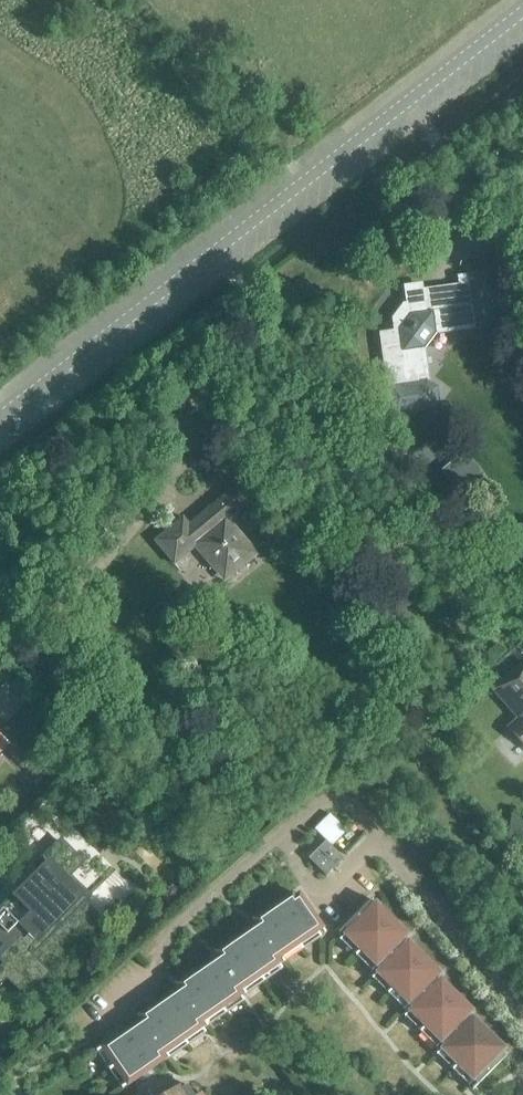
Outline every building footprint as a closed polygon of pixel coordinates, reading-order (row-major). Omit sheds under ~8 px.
[(499,335),(507,325),(499,270),(456,277),(458,285),(452,286),(455,309),(426,313),(423,296),(412,297),(413,303),(402,304),(391,319),(393,332),(378,333),(386,389),(383,391),(386,409),(394,414),(429,409),(436,401),(434,389),(425,383),(420,350),(423,350),(435,334),(435,332),(477,326),(478,330),(486,337),(499,335)] [(233,538),(236,535),(225,521),(251,501),(238,485),(189,525),(183,518),(155,540),(173,563),(196,544),(207,558),(212,554),(223,568),(228,568),(243,556),(242,550),(233,538)] [(493,690),(519,719),(508,728),(522,745),(522,664),(493,690)] [(12,946),(21,956),(12,967),(19,974),(8,986),(26,1003),(105,925),(85,907),(63,928),(55,918),(81,891),(71,881),(87,864),(61,840),(42,861),(39,861),(33,868),(42,876),(19,897),(33,913),(16,929),(3,917),(0,919),(0,957),(12,946)] [(308,859),(325,877),(343,859),(326,841),(308,859)] [(298,896),(293,899),(291,895),(253,921),(256,925),(215,953),(218,957),(177,985),(179,989),(138,1017),(141,1021),(96,1052),(121,1089),(166,1058),(167,1059),(204,1033),(202,1030),(243,1001),(241,998),(282,970),(278,965),(324,934),(298,896)] [(436,1055),(472,1091),(505,1057),(501,1053),(504,1050),(468,1016),(472,1012),(436,977),(439,974),(404,939),(407,936),(371,900),(338,934),(342,938),(339,941),(373,975),(371,978),(406,1014),(403,1017),(439,1052),(436,1055)] [(184,1084),(168,1094),(192,1094),(184,1084)]
